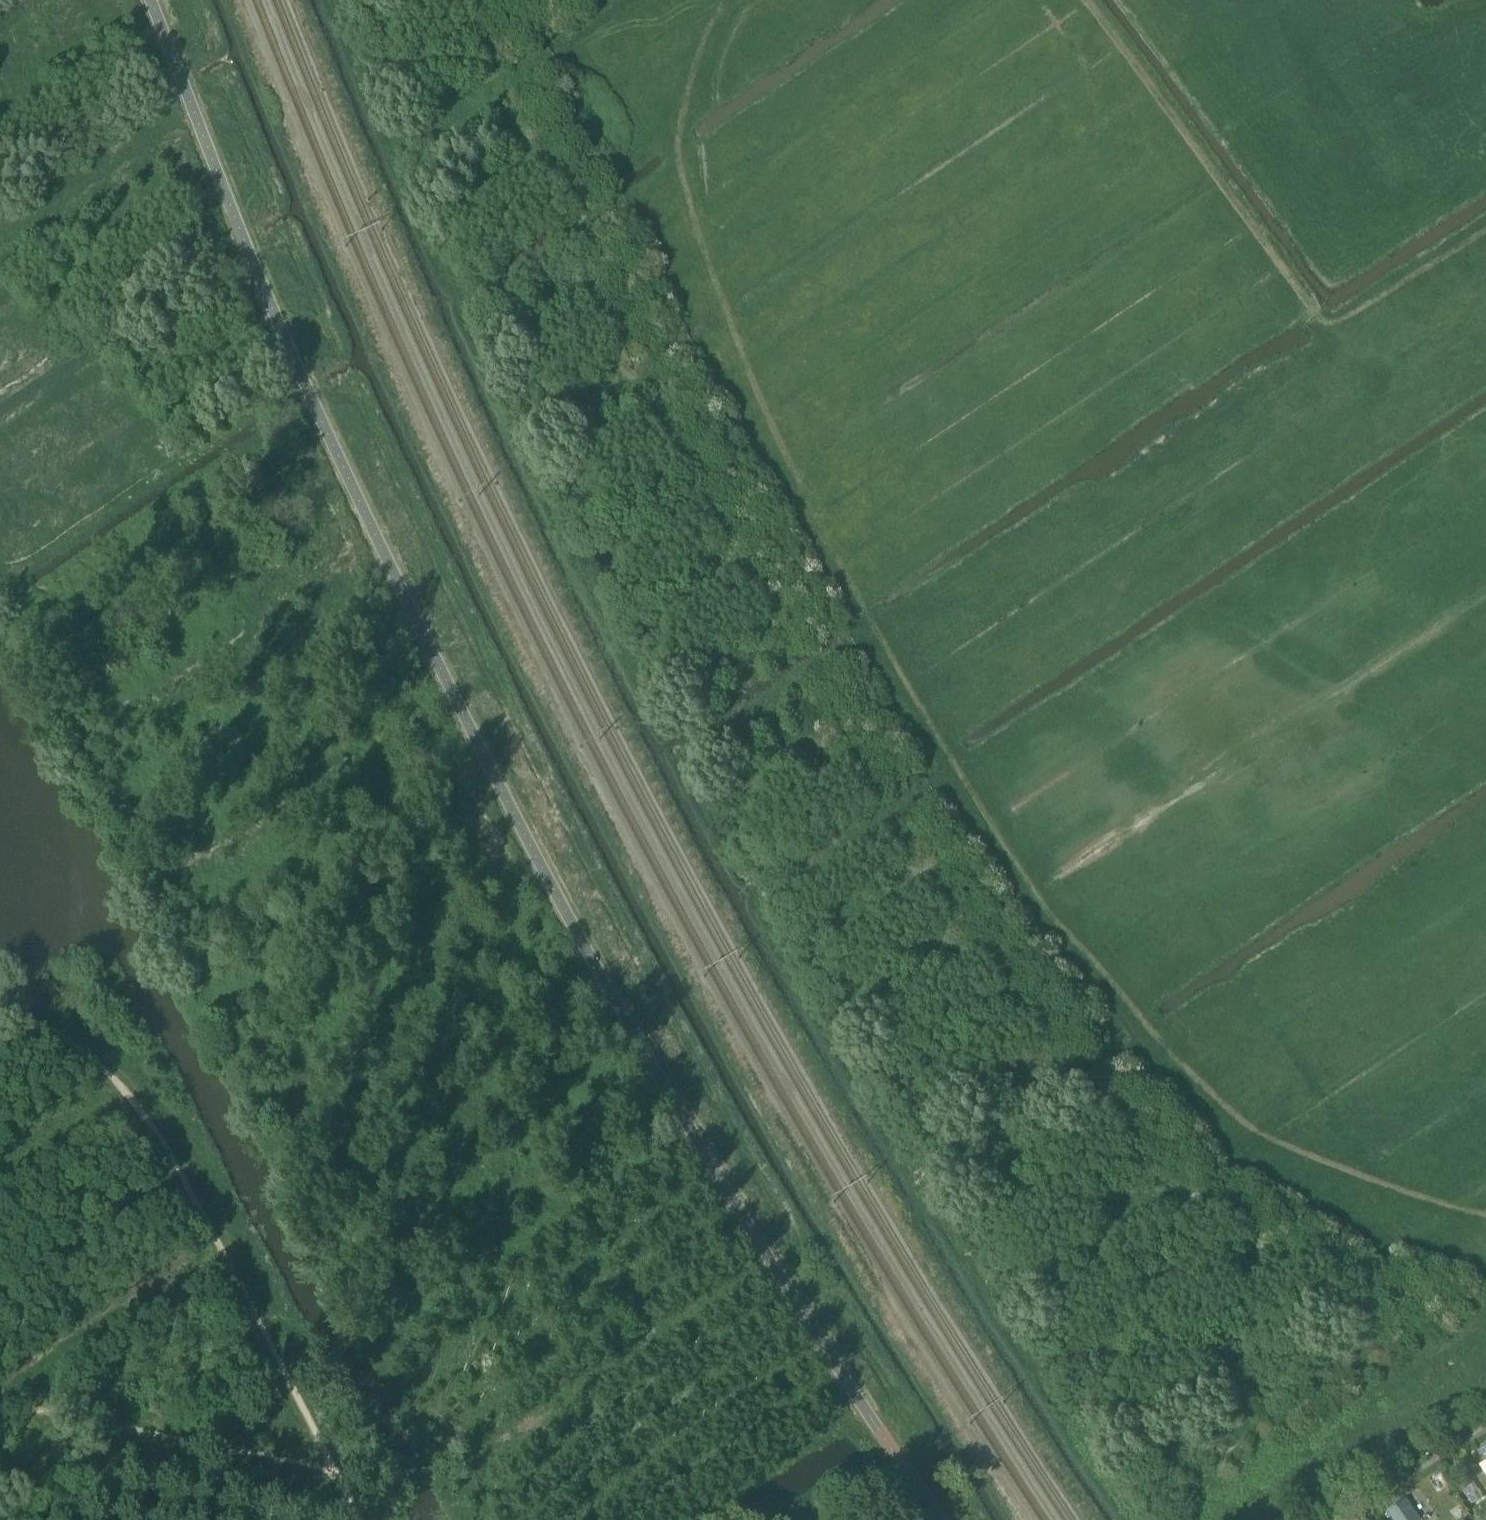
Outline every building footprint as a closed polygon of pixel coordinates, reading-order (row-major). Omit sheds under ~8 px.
[(1391,1519),(1419,1519),(1405,1499),(1386,1512),(1391,1519)]
